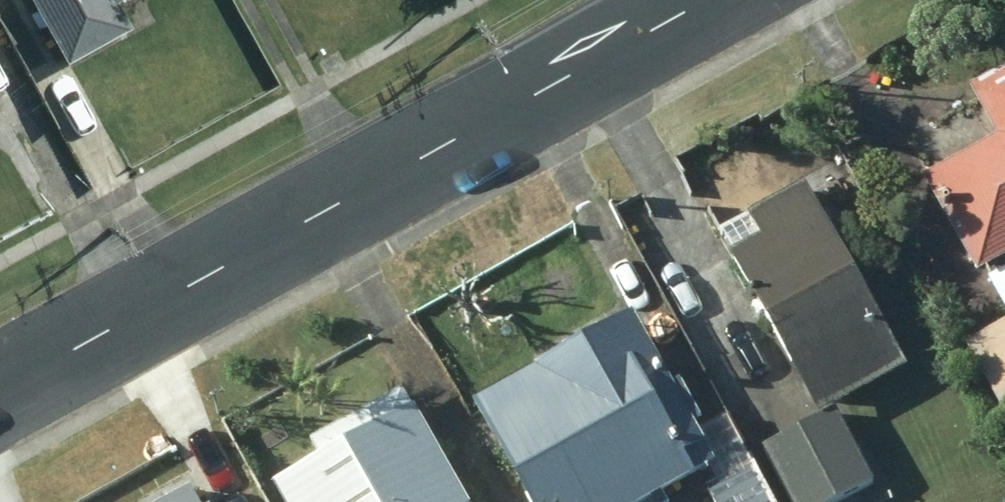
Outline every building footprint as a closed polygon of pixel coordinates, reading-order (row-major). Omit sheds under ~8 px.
[(60,65),(125,29),(113,6),(123,0),(25,0),(60,65)] [(968,84),(997,133),(927,173),(983,272),(1004,260),(1004,64),(968,84)] [(904,364),(803,180),(714,225),(818,412),(904,364)] [(988,276),(1004,306),(1004,267),(988,276)] [(474,399),(527,501),(640,501),(713,462),(648,340),(632,348),(607,302),(555,330),(565,350),(474,399)] [(967,344),(1004,411),(1004,322),(967,344)] [(403,387),(308,437),(317,453),(271,481),(284,501),(468,501),(403,387)] [(836,410),(761,447),(790,501),(840,501),(876,483),(836,410)] [(752,464),(704,490),(711,501),(774,501),(752,464)] [(190,485),(160,501),(200,501),(190,485)]
